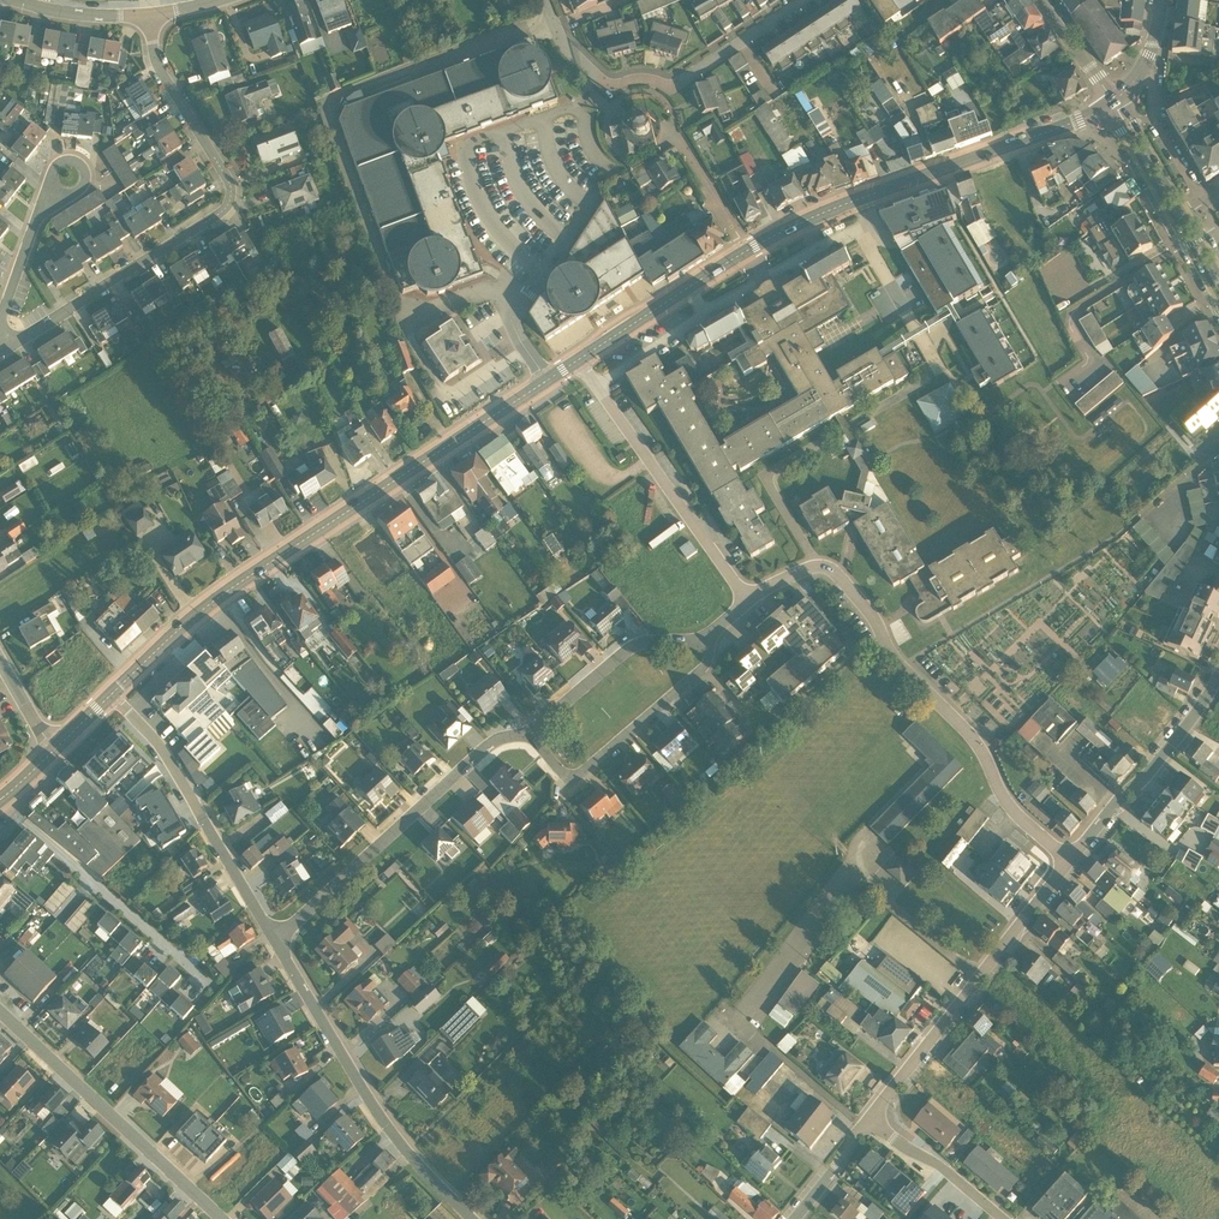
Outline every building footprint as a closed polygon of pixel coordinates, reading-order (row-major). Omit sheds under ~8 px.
[(328,34),(350,26),(340,0),(315,0),(328,34)] [(567,0),(570,7),(571,7),(574,14),(599,3),(597,0),(567,0)] [(644,22),(663,15),(661,11),(684,1),(683,0),(646,0),(636,4),(644,22)] [(691,4),(696,14),(697,14),(701,22),(713,15),(724,32),(732,27),(721,10),(716,0),(698,0),(691,4)] [(721,10),(731,4),(742,20),(750,15),(740,0),(716,0),(721,10)] [(760,8),(767,3),(765,0),(754,0),(760,8)] [(855,0),(842,0),(836,4),(847,20),(850,18),(855,25),(867,17),(855,0)] [(890,0),(870,0),(886,23),(899,14),(890,0)] [(986,11),(978,0),(964,0),(927,27),(939,44),(973,22),(986,11)] [(1027,0),(1006,0),(994,8),(992,6),(986,11),(973,22),(987,40),(1033,9),(1027,0)] [(986,11),(992,6),(998,3),(996,0),(978,0),(986,11)] [(1071,18),(1096,3),(1097,0),(1059,0),(1071,18)] [(1144,3),(1113,0),(1099,0),(1107,10),(1120,12),(1119,23),(1125,23),(1124,30),(1140,32),(1144,3)] [(1195,0),(1179,0),(1176,25),(1205,28),(1208,3),(1195,0)] [(1096,3),(1071,18),(1103,65),(1128,48),(1096,3)] [(314,42),(302,4),(286,10),(302,57),(325,50),(321,39),(314,42)] [(847,20),(836,4),(822,14),(833,30),(835,28),(840,35),(852,27),(847,20)] [(833,30),(822,14),(818,7),(810,12),(815,19),(807,24),(818,39),(821,38),(826,45),(838,37),(833,30)] [(1045,27),(1033,9),(987,40),(991,48),(1010,36),(1020,51),(1034,42),(1031,36),(1045,27)] [(286,54),(273,16),(244,25),(254,53),(266,49),(270,60),(286,54)] [(818,39),(807,24),(802,16),(796,21),(800,28),(793,33),(804,50),(807,48),(811,55),(823,47),(818,39)] [(630,51),(635,50),(633,42),(640,40),(635,23),(624,25),(623,21),(614,23),(622,53),(623,56),(630,54),(630,51)] [(614,23),(607,25),(608,30),(596,33),(601,50),(607,48),(609,57),(612,56),(612,54),(614,54),(615,57),(622,56),(622,54),(622,53),(614,23)] [(656,54),(663,56),(663,54),(664,54),(672,30),(662,27),(663,26),(653,23),(650,31),(651,32),(650,35),(655,37),(651,50),(657,52),(656,54)] [(1205,28),(1176,25),(1172,53),(1212,58),(1215,30),(1205,28)] [(16,29),(0,26),(0,52),(11,54),(12,48),(16,29)] [(804,50),(793,33),(788,26),(781,31),(785,38),(778,43),(789,59),(791,57),(796,64),(808,56),(804,50)] [(345,33),(352,52),(366,48),(360,28),(345,33)] [(31,67),(37,39),(29,38),(31,32),(16,29),(12,48),(26,51),(23,65),(31,67)] [(686,47),(690,35),(682,32),(682,33),(672,30),(664,54),(664,55),(664,57),(671,59),(672,56),(674,56),(674,58),(677,59),(682,45),(686,47)] [(56,62),(57,56),(61,38),(46,35),(45,40),(37,39),(31,67),(39,68),(41,59),(56,62)] [(212,36),(192,43),(205,80),(225,72),(212,36)] [(789,59),(778,43),(774,36),(766,41),(771,48),(764,53),(774,68),(777,66),(782,74),(794,66),(789,59)] [(1036,56),(1040,61),(1060,49),(1050,36),(1041,42),(1038,39),(1034,42),(1020,51),(1002,64),(1006,70),(1016,64),(1020,65),(1036,56)] [(75,41),(61,38),(57,56),(64,58),(64,62),(71,63),(70,65),(79,67),(82,47),(75,45),(75,41)] [(533,40),(337,113),(402,294),(415,291),(426,296),(441,295),(454,287),(481,276),(439,157),(443,145),(556,104),(545,73),(547,73),(546,70),(545,66),(543,67),(533,40)] [(87,65),(87,61),(102,64),(106,45),(91,42),(89,50),(90,48),(82,47),(75,90),(88,92),(93,66),(87,65)] [(121,48),(106,45),(102,64),(109,66),(108,71),(123,74),(127,56),(119,54),(121,48)] [(736,75),(749,66),(741,54),(728,63),(736,75)] [(953,92),(966,84),(955,67),(942,75),(953,92)] [(1085,92),(1075,73),(1068,77),(1063,69),(1051,76),(1065,103),(1085,92)] [(220,83),(223,90),(244,83),(240,72),(229,76),(231,80),(220,83)] [(337,76),(327,77),(329,91),(338,90),(337,76)] [(1218,77),(1203,84),(1214,102),(1218,112),(1218,78),(1218,77)] [(691,91),(696,104),(723,94),(717,78),(706,83),(706,85),(691,91)] [(148,97),(140,83),(134,86),(131,80),(114,90),(119,97),(124,93),(132,106),(148,97)] [(273,81),(226,99),(236,126),(259,118),(255,106),(270,100),(269,99),(279,96),(273,81)] [(1203,100),(1209,97),(1202,82),(1185,90),(1189,99),(1200,94),(1203,100)] [(48,103),(51,86),(43,85),(39,102),(48,103)] [(941,85),(928,93),(932,100),(945,93),(941,85)] [(54,124),(61,88),(51,86),(48,103),(45,123),(54,124)] [(67,88),(61,88),(57,106),(54,124),(55,130),(62,131),(61,137),(76,138),(78,119),(80,108),(65,106),(67,88)] [(754,97),(760,105),(770,97),(764,89),(754,97)] [(34,101),(36,91),(29,90),(27,100),(34,101)] [(1,92),(0,94),(0,101),(7,106),(12,100),(1,92)] [(801,92),(795,96),(822,140),(832,133),(818,110),(814,112),(801,92)] [(731,114),(723,94),(696,104),(701,117),(715,111),(718,119),(731,114)] [(1169,117),(1182,140),(1212,123),(1218,118),(1218,112),(1214,102),(1195,110),(1191,104),(1184,106),(1177,95),(1166,100),(1169,117)] [(128,109),(136,122),(123,130),(125,133),(114,140),(117,144),(132,134),(155,120),(152,114),(157,111),(148,97),(132,106),(128,109)] [(902,114),(892,100),(882,107),(893,121),(902,114)] [(925,160),(957,149),(950,131),(947,122),(935,104),(917,112),(924,130),(915,134),(925,160)] [(9,129),(23,111),(17,107),(3,124),(9,129)] [(789,171),(799,189),(806,185),(809,192),(814,190),(816,194),(834,186),(826,165),(812,170),(799,148),(797,150),(791,142),(794,139),(778,113),(772,115),(767,107),(753,114),(756,118),(762,127),(789,171)] [(958,111),(947,115),(949,122),(960,118),(958,111)] [(630,119),(609,124),(613,140),(619,138),(621,145),(624,159),(636,155),(635,150),(638,151),(648,150),(654,146),(658,142),(661,132),(658,122),(654,117),(646,113),(635,113),(630,119)] [(86,120),(78,119),(76,138),(91,140),(92,134),(99,135),(102,117),(87,115),(86,120)] [(950,131),(957,149),(991,137),(985,117),(950,131)] [(714,119),(700,127),(707,138),(712,135),(718,144),(726,139),(714,119)] [(164,121),(159,125),(155,120),(132,134),(136,140),(145,134),(149,141),(152,139),(157,145),(173,136),(164,121)] [(911,166),(925,160),(915,134),(909,121),(900,127),(910,141),(903,144),(911,166)] [(1212,123),(1182,140),(1191,153),(1218,137),(1212,123)] [(35,150),(45,137),(29,125),(19,137),(35,150)] [(252,139),(261,166),(298,152),(289,126),(252,139)] [(735,144),(745,137),(739,126),(728,132),(735,144)] [(848,172),(854,185),(877,178),(870,156),(867,151),(874,145),(865,130),(857,135),(864,146),(844,154),(837,144),(829,149),(834,159),(844,173),(848,172)] [(323,131),(312,135),(320,158),(331,153),(323,131)] [(25,162),(35,150),(19,137),(15,134),(5,146),(25,162)] [(179,158),(176,153),(181,150),(173,136),(157,145),(164,158),(159,162),(162,168),(179,158)] [(1191,153),(1209,183),(1218,177),(1218,138),(1218,137),(1191,153)] [(114,146),(102,154),(125,191),(137,183),(114,146)] [(1045,164),(1051,175),(1089,149),(1081,146),(1073,146),(1067,146),(1058,147),(1049,150),(1055,159),(1045,164)] [(1110,172),(1100,160),(1097,155),(1089,149),(1051,175),(1057,188),(1067,182),(1069,186),(1078,181),(1084,189),(1110,172)] [(129,151),(122,156),(126,162),(133,158),(129,151)] [(740,158),(750,175),(759,170),(749,153),(740,158)] [(0,155),(0,163),(7,168),(11,163),(0,155)] [(183,164),(179,158),(162,168),(167,175),(172,172),(180,185),(196,175),(188,161),(183,164)] [(834,186),(835,188),(851,185),(844,173),(834,159),(826,165),(834,186)] [(1033,165),(1028,173),(1045,207),(1053,210),(1063,203),(1057,188),(1051,175),(1045,164),(1044,159),(1033,165)] [(135,160),(128,165),(132,171),(139,167),(135,160)] [(659,193),(678,180),(672,171),(671,172),(665,163),(650,173),(644,164),(630,171),(630,172),(641,189),(652,182),(659,193)] [(746,224),(762,216),(756,204),(761,202),(743,168),(729,176),(733,185),(738,183),(746,198),(735,203),(746,224)] [(25,182),(9,170),(0,181),(0,183),(15,195),(25,182)] [(803,197),(799,189),(789,171),(764,183),(767,188),(778,212),(803,197)] [(1117,181),(1110,172),(1084,189),(1090,199),(1117,181)] [(204,188),(196,175),(180,185),(175,188),(187,208),(204,197),(200,191),(204,188)] [(154,177),(148,181),(152,187),(158,183),(154,177)] [(979,201),(970,177),(954,182),(961,202),(967,200),(976,224),(967,230),(982,258),(988,255),(984,246),(996,238),(988,227),(979,201)] [(310,178),(271,191),(275,202),(277,201),(282,214),(300,208),(301,211),(308,208),(307,205),(318,202),(310,178)] [(15,195),(0,183),(0,203),(5,207),(15,195)] [(1098,210),(1089,217),(1090,219),(1087,221),(1093,230),(1104,222),(1135,201),(1134,200),(1133,201),(1129,196),(1126,193),(1121,185),(1093,204),(1094,205),(1098,210)] [(1083,189),(1075,193),(1079,200),(1087,195),(1083,189)] [(98,191),(50,222),(58,235),(104,204),(106,203),(98,191)] [(951,307),(976,293),(987,287),(949,224),(957,222),(946,194),(881,217),(890,234),(936,316),(951,307)] [(134,210),(121,218),(114,206),(121,200),(118,196),(106,203),(104,204),(109,213),(125,239),(130,235),(133,240),(147,232),(136,214),(134,210)] [(147,232),(161,223),(158,218),(165,214),(167,218),(173,215),(163,198),(157,202),(155,200),(141,208),(143,210),(136,214),(147,232)] [(539,304),(530,319),(546,342),(645,277),(628,245),(606,203),(539,304)] [(1098,210),(1094,205),(1083,212),(1087,218),(1089,217),(1098,210)] [(636,218),(631,206),(616,213),(622,225),(636,218)] [(1087,227),(1077,211),(1068,217),(1078,233),(1087,227)] [(666,279),(669,283),(705,259),(686,231),(670,240),(664,230),(654,212),(641,219),(649,233),(628,245),(645,277),(652,287),(666,279)] [(125,239),(109,213),(103,217),(112,232),(98,240),(108,256),(122,248),(119,242),(125,239)] [(705,259),(723,247),(718,240),(723,237),(713,222),(700,231),(698,228),(694,231),(685,217),(664,230),(670,240),(686,231),(705,259)] [(1104,222),(1093,230),(1089,232),(1097,245),(1096,246),(1106,263),(1107,263),(1111,270),(1127,261),(1129,262),(1152,248),(1145,236),(1142,231),(1142,232),(1134,219),(1111,233),(1104,222)] [(252,260),(258,256),(244,233),(238,237),(235,232),(221,240),(234,261),(236,265),(249,256),(252,260)] [(86,263),(91,259),(94,264),(108,256),(98,240),(98,239),(92,243),(90,239),(83,244),(82,243),(76,247),(86,263)] [(221,268),(234,261),(221,240),(207,249),(210,253),(204,257),(215,275),(223,270),(221,268)] [(69,280),(83,271),(80,266),(86,263),(76,247),(70,250),(70,252),(64,256),(67,260),(60,264),(69,280)] [(748,328),(739,333),(749,349),(728,361),(732,368),(736,365),(744,380),(754,374),(769,365),(772,351),(800,401),(724,445),(682,375),(667,384),(661,374),(663,373),(656,361),(642,369),(644,372),(629,381),(650,416),(659,411),(720,514),(718,516),(730,536),(735,534),(752,562),(776,548),(758,518),(765,513),(754,495),(747,499),(738,485),(732,474),(738,470),(741,475),(838,417),(894,384),(897,389),(902,386),(911,381),(896,357),(883,365),(876,353),(835,374),(840,382),(831,387),(814,355),(804,337),(851,310),(833,279),(852,268),(842,251),(793,280),(790,275),(748,301),(753,310),(742,316),(748,328)] [(196,286),(215,275),(204,257),(199,260),(196,256),(183,264),(193,282),(196,286)] [(270,266),(266,260),(257,265),(261,272),(270,266)] [(56,288),(69,280),(60,264),(53,269),(51,264),(44,268),(43,267),(37,271),(47,287),(53,283),(56,288)] [(183,294),(182,293),(189,288),(188,285),(193,282),(183,264),(169,272),(172,278),(166,282),(176,298),(183,294)] [(1170,288),(1157,269),(1133,282),(1127,291),(1136,309),(1170,288)] [(1016,270),(1005,278),(1012,288),(1023,280),(1016,270)] [(154,304),(166,297),(175,311),(181,307),(176,298),(166,282),(161,285),(157,280),(144,288),(154,304)] [(223,286),(216,290),(221,297),(228,293),(223,286)] [(130,297),(133,302),(127,305),(138,322),(145,318),(141,312),(154,304),(144,288),(130,297)] [(1182,308),(1170,288),(1136,309),(1148,329),(1182,308)] [(261,314),(254,300),(245,305),(252,319),(261,314)] [(131,326),(138,322),(127,305),(121,309),(118,304),(105,312),(115,329),(128,321),(131,326)] [(1020,372),(983,308),(956,324),(981,367),(970,373),(970,374),(978,389),(990,382),(993,387),(1019,372),(1020,372)] [(748,328),(742,316),(738,310),(690,339),(688,347),(691,352),(699,357),(739,333),(748,328)] [(118,334),(115,329),(105,312),(91,320),(94,326),(89,329),(99,346),(118,334)] [(1109,344),(1092,317),(1081,325),(1098,352),(1109,344)] [(1174,335),(1164,320),(1133,339),(1140,351),(1149,346),(1153,353),(1174,335)] [(440,335),(421,347),(444,383),(462,371),(464,374),(480,364),(453,322),(438,332),(440,335)] [(1218,363),(1218,351),(1207,325),(1182,336),(1186,344),(1170,350),(1182,379),(1195,373),(1218,363)] [(293,356),(280,330),(267,337),(281,362),(293,356)] [(413,371),(401,335),(389,339),(402,375),(413,371)] [(79,356),(87,352),(79,339),(73,343),(68,336),(52,345),(63,363),(65,362),(68,367),(75,363),(71,357),(78,353),(79,356)] [(48,372),(63,363),(52,345),(37,354),(48,372)] [(103,352),(97,356),(105,368),(110,365),(103,352)] [(37,382),(44,378),(36,366),(30,370),(24,361),(9,371),(20,389),(35,379),(37,382)] [(1197,442),(1218,422),(1218,363),(1195,373),(1200,387),(1201,386),(1203,391),(1195,398),(1199,402),(1186,413),(1182,409),(1171,418),(1197,442)] [(1159,392),(1139,369),(1128,378),(1145,397),(1159,392)] [(0,405),(7,401),(5,398),(20,389),(9,371),(0,377),(0,404),(0,405)] [(1085,418),(1124,384),(1115,374),(1076,407),(1085,418)] [(951,383),(918,401),(936,435),(970,417),(951,383)] [(396,422),(418,407),(401,384),(393,390),(397,395),(383,404),(396,422)] [(368,424),(381,444),(396,434),(390,425),(393,423),(381,404),(365,414),(370,423),(368,424)] [(350,411),(358,424),(365,419),(357,407),(350,411)] [(334,437),(353,468),(371,457),(360,439),(366,435),(358,424),(350,411),(343,415),(351,427),(334,437)] [(528,421),(515,430),(526,447),(522,449),(543,480),(548,481),(552,479),(553,474),(533,444),(540,439),(528,421)] [(239,447),(249,441),(243,428),(233,433),(239,447)] [(529,477),(502,440),(478,458),(508,497),(523,486),(521,483),(529,477)] [(557,445),(548,451),(562,471),(571,465),(567,459),(563,455),(557,445)] [(268,449),(260,454),(278,481),(286,476),(268,449)] [(306,474),(317,490),(334,480),(329,472),(322,450),(304,456),(311,469),(306,474)] [(1213,461),(1214,465),(1210,465),(1215,488),(1218,506),(1218,456),(1213,461)] [(475,459),(463,467),(502,520),(505,525),(516,516),(508,504),(504,507),(484,478),(487,475),(475,459)] [(492,527),(502,520),(463,467),(450,477),(464,495),(467,492),(492,527)] [(304,500),(317,490),(306,474),(300,478),(296,472),(286,479),(297,495),(300,493),(304,500)] [(219,485),(230,501),(241,494),(227,473),(216,480),(219,485)] [(465,516),(437,476),(413,493),(440,533),(465,516)] [(166,487),(169,495),(180,490),(177,483),(166,487)] [(286,512),(267,483),(259,488),(266,498),(248,510),(260,529),(286,512)] [(217,544),(226,538),(232,547),(244,539),(222,506),(230,501),(219,485),(206,494),(215,509),(200,518),(217,544)] [(1187,492),(1194,527),(1208,524),(1200,489),(1187,492)] [(830,491),(799,511),(818,544),(852,524),(881,573),(884,571),(895,590),(908,582),(923,607),(919,610),(915,617),(916,622),(924,626),(932,625),(989,591),(1019,573),(1014,564),(1021,559),(1010,541),(1003,545),(995,532),(930,569),(892,505),(875,515),(871,512),(873,502),(858,499),(846,496),(843,506),(839,506),(830,491)] [(15,498),(12,492),(0,499),(4,505),(15,498)] [(135,537),(153,526),(138,502),(119,514),(135,537)] [(398,505),(387,512),(422,560),(433,552),(398,505)] [(387,512),(376,519),(410,569),(422,560),(387,512)] [(1132,527),(1165,566),(1144,592),(1159,600),(1197,551),(1185,543),(1176,554),(1144,517),(1132,527)] [(20,523),(5,532),(10,541),(26,532),(20,523)] [(475,535),(486,550),(496,543),(486,527),(475,535)] [(1206,536),(1194,528),(1185,543),(1197,551),(1204,539),(1212,544),(1215,538),(1208,533),(1206,536)] [(377,562),(380,568),(395,559),(378,531),(351,547),(365,570),(377,562)] [(174,576),(205,556),(189,532),(178,538),(180,541),(160,554),(174,576)] [(542,540),(554,558),(564,552),(552,533),(542,540)] [(687,559),(697,551),(690,541),(680,548),(687,559)] [(26,566),(52,549),(48,542),(34,551),(33,549),(20,557),(26,566)] [(0,549),(0,572),(21,559),(10,543),(0,549)] [(469,555),(455,564),(469,585),(483,576),(469,555)] [(349,583),(334,561),(311,577),(320,590),(317,592),(330,611),(339,605),(330,591),(335,588),(337,591),(349,583)] [(420,579),(432,595),(456,578),(443,562),(420,579)] [(1216,586),(1203,580),(1200,587),(1218,596),(1218,579),(1216,586)] [(1197,586),(1190,601),(1194,604),(1192,607),(1189,614),(1210,624),(1213,617),(1218,619),(1218,617),(1218,596),(1197,586)] [(544,604),(552,595),(545,589),(537,598),(544,604)] [(454,598),(446,604),(437,592),(432,596),(449,616),(461,606),(454,598)] [(112,606),(142,635),(159,617),(144,603),(139,609),(124,594),(112,606)] [(551,602),(557,610),(567,603),(560,594),(551,602)] [(320,626),(301,599),(292,605),(289,601),(280,607),(305,643),(313,637),(310,633),(320,626)] [(780,700),(788,700),(845,651),(845,650),(833,637),(836,634),(808,600),(807,600),(793,612),(792,612),(788,615),(783,609),(756,632),(761,639),(735,661),(741,669),(729,679),(731,681),(725,686),(737,700),(755,685),(756,686),(763,679),(759,674),(765,669),(767,671),(775,664),(769,657),(770,655),(771,656),(776,652),(775,651),(776,650),(778,652),(785,647),(796,659),(767,684),(780,700)] [(112,606),(109,602),(95,615),(99,619),(93,625),(122,655),(142,635),(112,606)] [(19,631),(30,651),(62,633),(54,618),(59,616),(53,604),(31,616),(35,622),(19,631)] [(603,640),(624,621),(609,605),(588,624),(603,640)] [(265,609),(256,616),(278,648),(285,642),(277,631),(282,626),(275,617),(273,619),(265,609)] [(1214,626),(1179,609),(1163,644),(1198,661),(1214,626)] [(337,610),(328,616),(336,627),(345,621),(337,610)] [(278,648),(256,616),(254,614),(249,617),(251,620),(245,624),(267,655),(283,674),(292,665),(278,648)] [(592,649),(569,622),(542,644),(561,666),(575,654),(580,659),(592,649)] [(1143,633),(1132,628),(1129,635),(1140,640),(1143,633)] [(356,653),(336,629),(327,637),(347,661),(356,653)] [(286,706),(230,634),(208,649),(244,692),(259,709),(269,719),(286,706)] [(212,678),(204,669),(210,664),(188,639),(171,654),(184,669),(187,666),(204,685),(212,678)] [(305,650),(296,639),(290,644),(299,655),(305,650)] [(537,655),(516,672),(533,694),(554,677),(537,655)] [(1109,655),(1091,673),(1106,688),(1127,667),(1118,658),(1114,661),(1109,655)] [(294,665),(281,676),(312,712),(315,709),(310,704),(312,702),(307,697),(314,690),(312,688),(304,695),(293,682),(302,674),(294,665)] [(452,665),(439,676),(443,681),(456,670),(452,665)] [(185,671),(151,703),(188,746),(183,751),(200,769),(220,750),(214,745),(230,728),(237,736),(242,731),(202,687),(185,671)] [(1153,675),(1148,681),(1158,690),(1173,698),(1178,689),(1187,694),(1194,681),(1172,671),(1168,678),(1161,675),(1161,678),(1153,675)] [(487,674),(465,694),(482,713),(496,701),(500,705),(508,698),(487,674)] [(1143,683),(1133,695),(1153,711),(1146,719),(1162,732),(1178,711),(1143,683)] [(717,740),(726,752),(748,733),(728,710),(727,711),(712,695),(687,717),(690,721),(696,716),(714,737),(706,744),(709,747),(717,740)] [(1060,746),(1079,726),(1050,699),(1018,734),(1028,743),(1041,730),(1060,746)] [(445,751),(470,729),(445,702),(438,709),(447,719),(438,727),(433,721),(425,728),(445,751)] [(1090,742),(1079,754),(1115,787),(1142,758),(1128,745),(1119,755),(1113,749),(1117,744),(1088,717),(1076,730),(1090,742)] [(336,740),(343,733),(330,718),(323,725),(336,740)] [(14,745),(0,721),(0,754),(14,745)] [(930,768),(871,829),(887,845),(962,769),(916,723),(903,736),(927,760),(925,762),(930,768)] [(695,747),(677,728),(654,748),(673,768),(695,747)] [(82,769),(107,795),(140,763),(129,752),(132,749),(118,734),(99,752),(104,757),(98,763),(93,758),(82,769)] [(1195,740),(1183,756),(1200,768),(1198,771),(1215,784),(1218,778),(1218,771),(1206,762),(1213,753),(1195,740)] [(428,769),(435,762),(426,751),(424,753),(416,743),(411,747),(406,741),(396,750),(402,757),(398,760),(413,777),(425,766),(428,769)] [(1038,756),(1027,747),(1022,752),(1033,761),(1038,756)] [(618,782),(633,798),(658,775),(643,759),(618,782)] [(719,769),(712,761),(704,767),(711,775),(719,769)] [(507,767),(490,784),(500,795),(490,804),(518,833),(528,823),(512,806),(528,790),(507,767)] [(35,814),(29,821),(69,853),(102,879),(141,840),(68,769),(54,782),(61,790),(49,801),(42,794),(29,807),(35,814)] [(398,793),(376,769),(355,788),(373,808),(386,796),(391,800),(398,793)] [(1180,776),(1168,791),(1195,808),(1204,796),(1202,795),(1202,794),(1180,776)] [(1096,806),(1065,779),(1057,789),(1087,816),(1096,806)] [(685,799),(673,784),(665,791),(676,806),(685,799)] [(224,809),(233,825),(258,811),(244,786),(228,795),(233,804),(224,809)] [(1049,793),(1042,786),(1032,797),(1039,804),(1049,793)] [(1026,787),(1018,793),(1023,801),(1031,795),(1026,787)] [(596,791),(578,807),(585,815),(595,826),(605,817),(608,820),(621,809),(608,794),(603,799),(596,791)] [(1176,831),(1194,807),(1168,791),(1161,799),(1159,798),(1147,813),(1149,814),(1141,823),(1166,842),(1167,841),(1172,845),(1181,834),(1176,831)] [(142,812),(138,814),(145,825),(149,823),(152,828),(148,830),(155,841),(157,840),(162,850),(179,840),(178,838),(185,834),(160,792),(153,796),(152,794),(136,803),(142,812)] [(325,828),(343,846),(365,826),(338,798),(326,810),(335,818),(325,828)] [(1067,812),(1050,798),(1044,805),(1058,818),(1055,822),(1070,836),(1079,826),(1066,814),(1067,812)] [(472,800),(451,819),(478,848),(490,837),(486,831),(494,824),(472,800)] [(271,822),(288,811),(281,801),(265,813),(271,822)] [(971,818),(975,812),(970,808),(965,814),(971,818)] [(957,835),(968,844),(988,819),(977,810),(975,812),(971,818),(957,835)] [(1201,829),(1215,837),(1218,829),(1218,823),(1208,816),(1201,829)] [(544,854),(548,848),(558,848),(559,854),(572,854),(571,849),(581,843),(581,834),(574,829),(570,828),(570,822),(559,821),(559,827),(547,827),(532,844),(544,854)] [(54,854),(23,829),(16,823),(0,843),(0,862),(8,869),(13,863),(26,874),(30,868),(38,874),(54,854)] [(440,829),(421,845),(434,861),(444,853),(451,860),(460,852),(440,829)] [(968,844),(957,835),(936,862),(947,871),(968,844)] [(268,837),(240,859),(250,872),(270,855),(275,861),(291,848),(290,847),(293,844),(289,839),(285,842),(280,836),(272,842),(268,837)] [(1213,840),(1207,850),(1218,858),(1218,844),(1213,840)] [(990,863),(1021,889),(1038,869),(1024,858),(1023,858),(1005,843),(990,863)] [(280,869),(272,875),(279,886),(277,888),(283,897),(302,883),(294,872),(300,867),(294,859),(297,857),(291,848),(275,861),(280,869)] [(1207,850),(1202,858),(1207,861),(1206,862),(1218,869),(1218,868),(1218,858),(1207,850)] [(1180,851),(1176,858),(1194,873),(1202,858),(1189,851),(1187,854),(1180,851)] [(198,852),(181,863),(184,867),(171,875),(184,896),(198,887),(195,881),(203,876),(202,874),(209,870),(198,852)] [(1116,886),(1132,898),(1139,890),(1135,887),(1139,880),(1139,878),(1141,874),(1138,872),(1139,870),(1117,853),(1107,865),(1105,864),(1101,870),(1118,884),(1116,886)] [(901,884),(917,866),(903,854),(887,872),(901,884)] [(388,879),(401,867),(395,860),(382,873),(388,879)] [(1114,911),(1119,915),(1131,901),(1115,888),(1116,886),(1118,884),(1101,870),(1090,860),(1079,872),(1107,896),(1103,902),(1114,911)] [(1021,889),(990,863),(974,883),(1006,909),(1021,889)] [(917,866),(901,884),(904,888),(920,869),(917,866)] [(10,901),(25,914),(35,902),(2,876),(0,878),(0,913),(10,901)] [(65,881),(43,905),(53,914),(75,889),(65,881)] [(1086,898),(1072,885),(1062,895),(1077,908),(1075,910),(1089,923),(1095,928),(1102,921),(1094,914),(1094,913),(1082,903),(1086,898)] [(1183,900),(1168,888),(1164,894),(1179,905),(1183,900)] [(225,899),(222,901),(213,889),(198,900),(207,913),(205,914),(213,925),(233,911),(225,899)] [(75,933),(97,908),(86,899),(64,923),(75,933)] [(1069,901),(1057,915),(1077,933),(1085,924),(1087,926),(1089,923),(1075,910),(1077,908),(1069,901)] [(1114,911),(1102,901),(1095,909),(1108,919),(1114,911)] [(1194,907),(1188,901),(1183,907),(1190,912),(1194,907)] [(1199,909),(1218,925),(1218,914),(1204,903),(1199,909)] [(1154,918),(1158,913),(1151,907),(1146,912),(1154,918)] [(190,910),(175,916),(177,922),(192,916),(190,910)] [(1174,920),(1163,911),(1158,919),(1168,927),(1174,920)] [(108,915),(97,928),(128,956),(140,943),(108,915)] [(1045,917),(1034,929),(1042,937),(1059,952),(1052,960),(1072,978),(1079,970),(1063,957),(1075,944),(1045,917)] [(254,939),(245,926),(205,951),(209,958),(212,961),(215,965),(213,968),(226,982),(235,974),(225,961),(254,939)] [(358,959),(347,946),(355,939),(344,926),(316,951),(338,976),(358,959)] [(40,937),(35,933),(30,929),(19,941),(23,946),(28,941),(32,946),(40,937)] [(1148,939),(1157,947),(1164,939),(1155,931),(1148,939)] [(1083,932),(1077,939),(1095,955),(1101,948),(1083,932)] [(383,953),(394,942),(385,933),(374,944),(383,953)] [(128,956),(117,946),(108,957),(181,1019),(190,1009),(169,991),(180,979),(166,966),(155,979),(128,956)] [(1052,973),(1054,970),(1030,952),(1021,963),(1025,966),(1019,974),(1045,995),(1059,978),(1052,973)] [(4,977),(18,991),(41,966),(27,953),(4,977)] [(1158,954),(1144,971),(1157,983),(1172,965),(1158,954)] [(85,968),(92,976),(106,963),(98,955),(85,968)] [(836,992),(844,998),(850,989),(872,1005),(894,1022),(895,1020),(898,1016),(907,1022),(920,1006),(912,1000),(924,985),(887,957),(876,972),(862,961),(836,992)] [(1183,967),(1194,976),(1199,970),(1187,961),(1183,967)] [(827,963),(820,971),(837,986),(843,978),(827,963)] [(61,981),(66,986),(75,977),(70,973),(73,969),(68,964),(60,973),(65,978),(61,981)] [(18,991),(33,1004),(56,980),(41,966),(18,991)] [(235,985),(237,989),(229,994),(241,1014),(274,994),(259,970),(235,985)] [(409,972),(398,982),(410,996),(421,985),(409,972)] [(802,972),(778,1005),(796,1018),(819,985),(802,972)] [(368,980),(345,1001),(367,1024),(388,1004),(374,990),(381,984),(374,976),(369,981),(368,980)] [(1204,988),(1218,998),(1218,985),(1217,984),(1216,986),(1208,981),(1204,988)] [(419,1018),(443,996),(430,983),(407,1005),(419,1018)] [(1090,995),(1078,984),(1066,997),(1078,1008),(1090,995)] [(834,1004),(832,1007),(826,1014),(855,1036),(860,1028),(894,1055),(903,1044),(865,1015),(844,998),(836,992),(831,988),(825,996),(834,1004)] [(97,995),(89,1004),(94,1009),(102,1000),(97,995)] [(120,1007),(108,996),(104,999),(117,1010),(120,1007)] [(834,1004),(825,996),(822,999),(832,1007),(834,1004)] [(72,1006),(63,998),(49,1014),(67,1031),(88,1008),(78,1000),(72,1006)] [(483,1014),(469,1001),(439,1031),(452,1045),(483,1014)] [(865,1015),(903,1044),(911,1033),(904,1027),(895,1020),(894,1022),(872,1005),(865,1015)] [(970,1036),(988,1052),(994,1056),(1001,1047),(987,1034),(999,1019),(983,1005),(965,1026),(973,1032),(970,1036)] [(771,1019),(779,1007),(777,1006),(769,1017),(771,1019)] [(270,1047),(294,1033),(284,1017),(287,1015),(282,1007),(255,1023),(270,1047)] [(779,1007),(771,1019),(784,1029),(793,1017),(779,1007)] [(1129,1007),(1124,1013),(1130,1018),(1136,1012),(1129,1007)] [(898,1016),(895,1020),(904,1027),(907,1022),(898,1016)] [(101,1032),(90,1022),(74,1041),(94,1059),(108,1043),(98,1035),(101,1032)] [(703,1023),(679,1049),(732,1098),(745,1084),(735,1075),(753,1056),(740,1044),(725,1060),(709,1045),(717,1036),(703,1023)] [(1208,1032),(1203,1027),(1194,1036),(1199,1042),(1208,1032)] [(400,1029),(371,1047),(385,1069),(401,1059),(412,1046),(400,1029)] [(187,1032),(177,1041),(191,1056),(201,1046),(187,1032)] [(788,1036),(776,1048),(785,1056),(796,1043),(788,1036)] [(983,1057),(988,1052),(979,1044),(970,1036),(956,1053),(953,1051),(942,1063),(961,1080),(968,1073),(983,1057)] [(216,1038),(209,1042),(217,1056),(224,1053),(216,1038)] [(7,1058),(5,1055),(10,1049),(0,1039),(0,1066),(7,1058)] [(602,1043),(592,1054),(598,1060),(608,1049),(602,1043)] [(283,1082),(291,1078),(293,1082),(308,1074),(302,1064),(305,1062),(300,1052),(297,1054),(295,1050),(268,1065),(274,1076),(278,1073),(283,1082)] [(756,1078),(746,1090),(755,1097),(783,1064),(771,1053),(752,1075),(756,1078)] [(841,1053),(821,1078),(842,1094),(862,1069),(841,1053)] [(1152,1053),(1142,1064),(1148,1068),(1157,1057),(1152,1053)] [(426,1066),(408,1084),(433,1109),(452,1091),(426,1066)] [(1206,1066),(1199,1076),(1213,1086),(1218,1077),(1218,1075),(1206,1066)] [(36,1083),(18,1067),(0,1087),(0,1105),(9,1113),(36,1083)] [(162,1083),(153,1075),(132,1098),(141,1106),(145,1102),(162,1118),(183,1095),(166,1080),(162,1083)] [(330,1088),(322,1079),(291,1107),(300,1117),(307,1112),(316,1122),(336,1104),(326,1092),(330,1088)] [(65,1100),(53,1089),(46,1096),(44,1093),(29,1110),(42,1122),(49,1114),(51,1115),(65,1100)] [(635,1089),(628,1097),(632,1101),(634,1099),(643,1108),(649,1101),(635,1089)] [(276,1108),(287,1100),(282,1092),(270,1101),(276,1108)] [(809,1150),(835,1117),(810,1097),(808,1099),(801,1093),(790,1108),(798,1114),(784,1131),(809,1150)] [(915,1122),(946,1149),(960,1133),(929,1106),(915,1122)] [(1218,1126),(1218,1113),(1213,1108),(1207,1116),(1218,1126)] [(770,1126),(748,1109),(737,1123),(760,1140),(770,1126)] [(205,1124),(195,1115),(175,1137),(190,1151),(214,1125),(209,1120),(205,1124)] [(343,1156),(363,1139),(344,1117),(324,1134),(343,1156)] [(600,1117),(593,1126),(602,1135),(610,1125),(600,1117)] [(53,1118),(43,1129),(48,1135),(59,1124),(53,1118)] [(90,1124),(83,1131),(74,1123),(51,1147),(67,1161),(68,1160),(75,1166),(87,1151),(89,1153),(91,1149),(94,1150),(102,1141),(100,1137),(102,1135),(90,1124)] [(295,1131),(303,1141),(312,1133),(304,1123),(295,1131)] [(190,1151),(205,1165),(225,1143),(215,1134),(219,1130),(214,1125),(190,1151)] [(975,1136),(969,1131),(964,1136),(970,1141),(975,1136)] [(1079,1131),(1071,1140),(1079,1147),(1087,1138),(1079,1131)] [(1213,1136),(1209,1148),(1218,1151),(1218,1138),(1213,1136)] [(302,1165),(317,1152),(306,1141),(292,1154),(302,1165)] [(758,1143),(741,1166),(763,1184),(781,1161),(758,1143)] [(489,1187),(493,1182),(508,1196),(515,1189),(518,1193),(529,1182),(511,1164),(520,1156),(510,1146),(479,1177),(489,1187)] [(978,1148),(964,1165),(997,1193),(1002,1187),(1008,1193),(1018,1181),(999,1165),(1003,1160),(990,1149),(986,1154),(978,1148)] [(555,1181),(574,1162),(562,1150),(543,1169),(555,1181)] [(383,1174),(394,1162),(384,1152),(353,1183),(368,1200),(388,1180),(383,1174)] [(871,1155),(860,1170),(871,1178),(884,1162),(871,1155)] [(297,1165),(288,1156),(277,1166),(289,1180),(297,1173),(292,1169),(297,1165)] [(22,1161),(11,1172),(20,1180),(31,1169),(22,1161)] [(889,1189),(899,1197),(892,1206),(905,1217),(924,1195),(888,1165),(874,1181),(887,1192),(889,1189)] [(699,1167),(695,1171),(711,1184),(721,1172),(706,1166),(703,1171),(699,1167)] [(125,1184),(124,1183),(108,1199),(109,1200),(102,1207),(115,1218),(116,1218),(123,1212),(126,1215),(130,1211),(127,1208),(145,1190),(142,1187),(150,1179),(139,1168),(125,1184)] [(633,1169),(627,1176),(634,1183),(636,1181),(648,1190),(652,1185),(633,1169)] [(338,1170),(323,1185),(354,1218),(358,1218),(372,1206),(338,1170)] [(1105,1207),(1103,1210),(1065,1176),(1032,1212),(1040,1218),(1119,1218),(1105,1207)] [(312,1178),(301,1178),(300,1187),(311,1187),(312,1178)] [(275,1180),(249,1204),(263,1218),(271,1218),(293,1199),(275,1180)] [(859,1181),(854,1187),(860,1192),(865,1186),(859,1181)] [(779,1215),(745,1185),(736,1190),(729,1199),(753,1218),(775,1218),(779,1215)] [(1033,1193),(1024,1186),(1018,1192),(1027,1200),(1033,1193)] [(321,1187),(316,1192),(331,1208),(326,1212),(333,1218),(347,1218),(349,1217),(321,1187)] [(156,1201),(147,1192),(138,1201),(147,1210),(156,1201)] [(848,1195),(833,1215),(839,1218),(880,1218),(883,1214),(871,1205),(867,1210),(848,1195)] [(1105,1207),(1119,1218),(1140,1218),(1114,1196),(1105,1207)] [(609,1206),(623,1218),(624,1218),(629,1213),(614,1200),(609,1206)] [(174,1202),(158,1218),(177,1218),(184,1211),(180,1207),(174,1202)] [(72,1218),(80,1218),(86,1212),(76,1203),(67,1214),(72,1218)] [(306,1205),(292,1218),(321,1218),(306,1205)] [(713,1207),(707,1214),(713,1218),(726,1218),(713,1207)] [(934,1208),(925,1218),(947,1218),(934,1208)]
